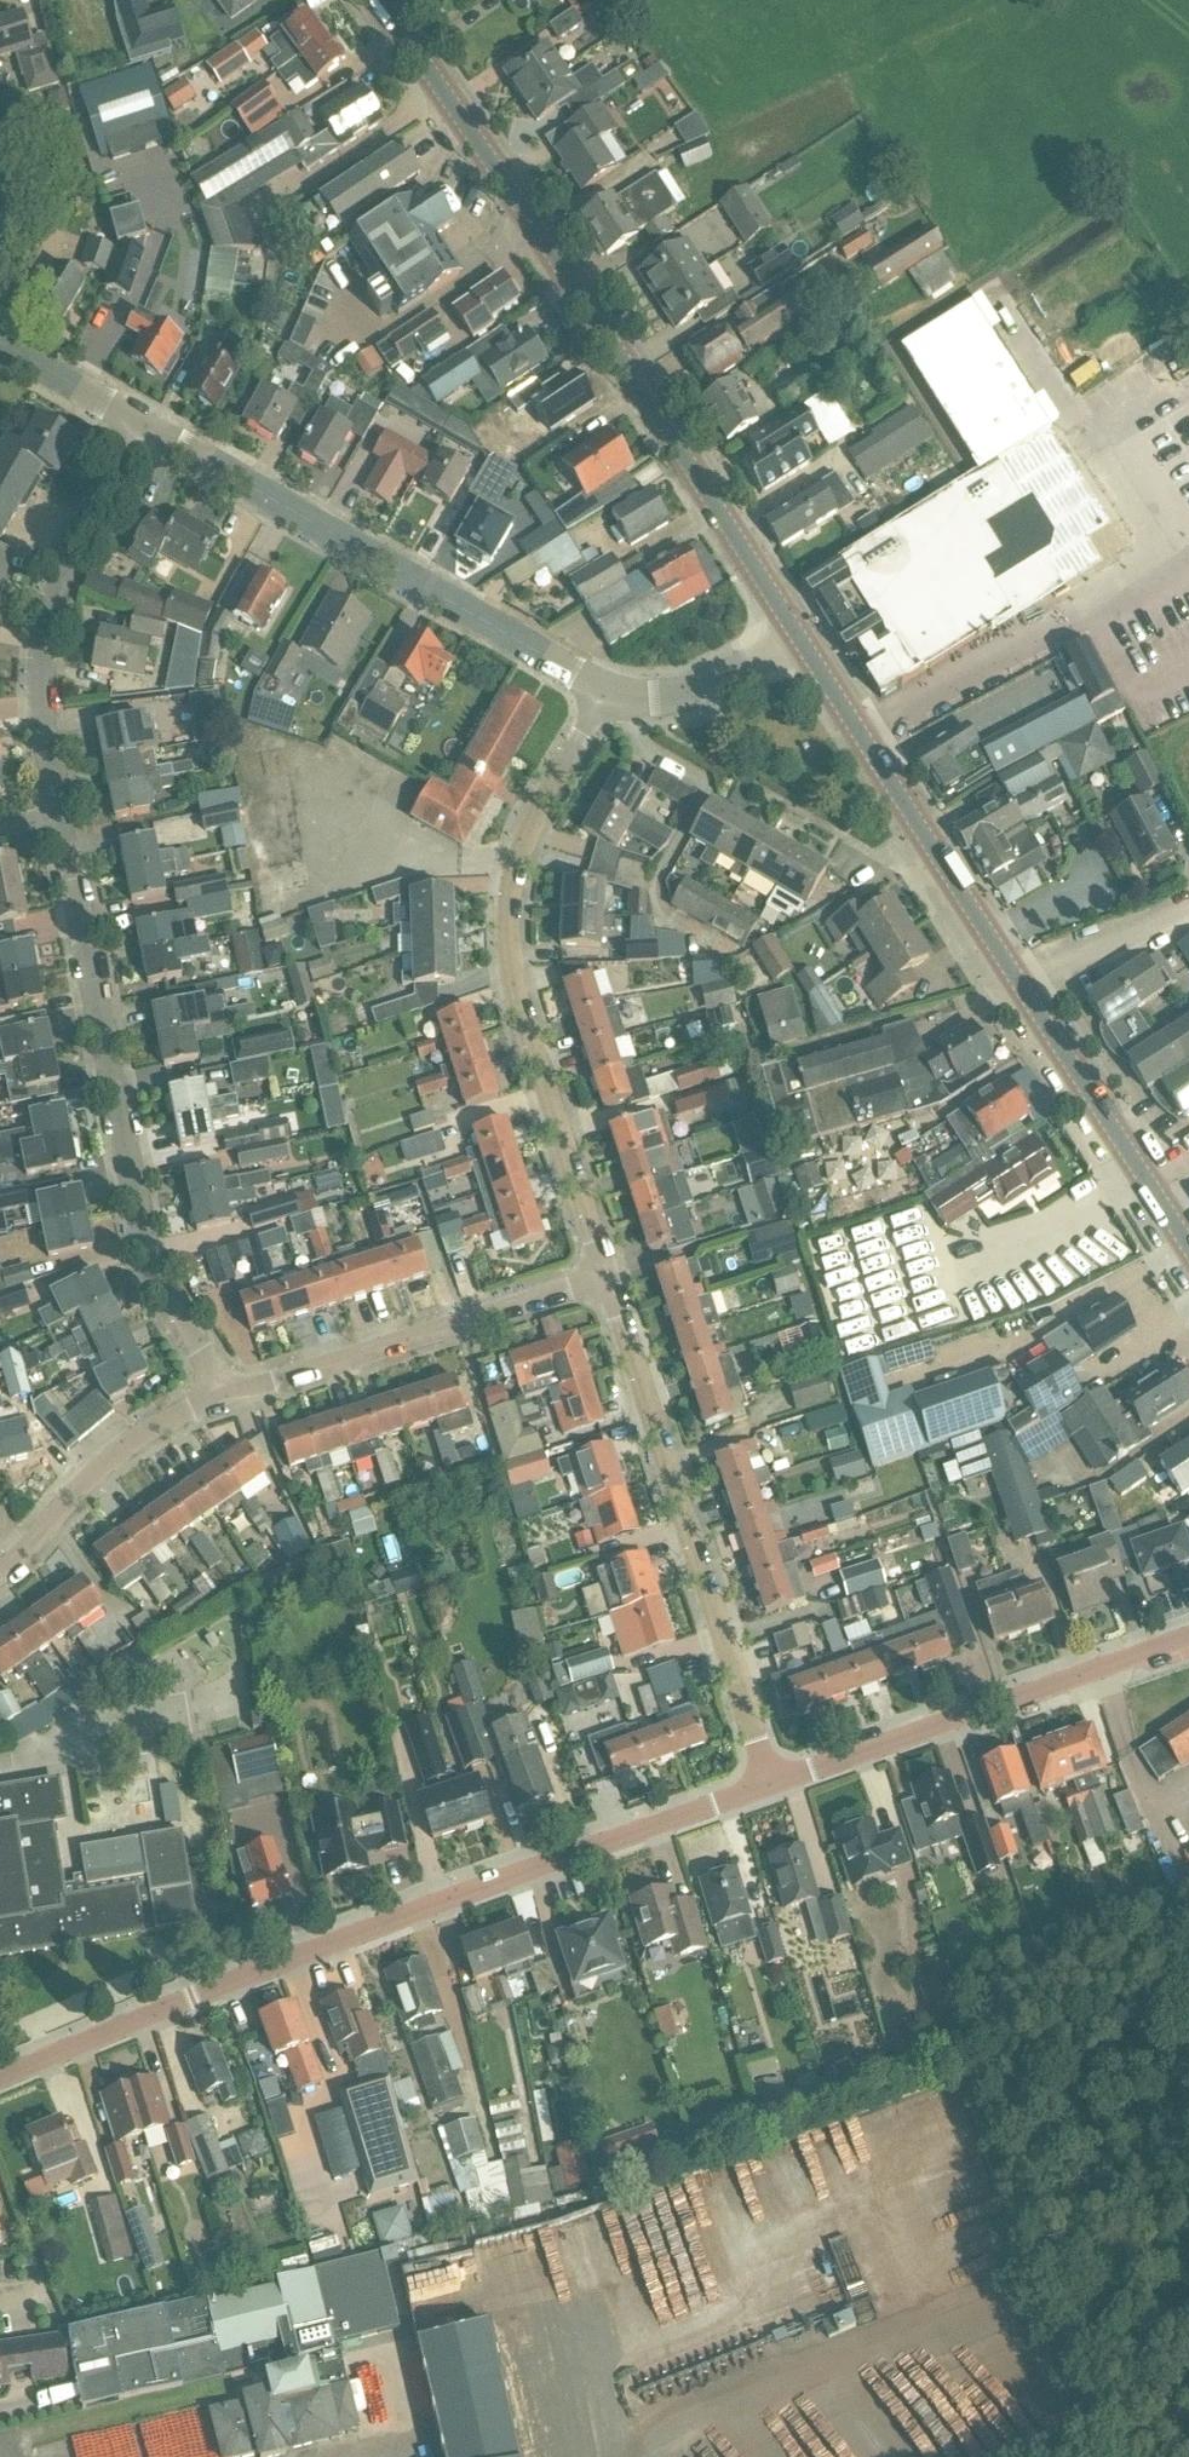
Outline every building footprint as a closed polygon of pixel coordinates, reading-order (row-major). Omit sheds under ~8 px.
[(130,67),(172,54),(169,45),(180,41),(170,10),(145,18),(139,0),(121,0),(113,3),(117,26),(130,67)] [(231,19),(257,0),(217,0),(231,19)] [(579,20),(596,8),(590,0),(573,11),(549,27),(558,41),(583,25),(579,20)] [(590,0),(566,0),(573,11),(590,0)] [(18,52),(29,94),(57,85),(43,38),(30,42),(21,14),(0,21),(0,57),(18,52)] [(299,58),(325,39),(317,29),(320,26),(319,21),(316,17),(312,14),(308,17),(307,15),(282,34),(270,43),(281,57),(271,64),(277,74),(289,65),(299,58)] [(255,31),(206,67),(221,87),(251,65),(248,61),(267,47),(255,31)] [(325,39),(299,58),(316,81),(342,63),(341,61),(344,59),(343,54),(340,50),(336,47),(332,50),(325,39)] [(547,46),(505,75),(521,99),(563,70),(547,46)] [(563,70),(521,99),(537,122),(564,103),(576,120),(602,102),(603,104),(627,87),(617,73),(605,82),(594,66),(571,82),(563,70)] [(171,136),(149,69),(80,92),(102,159),(110,156),(112,161),(165,143),(163,139),(171,136)] [(249,95),(231,108),(245,126),(249,123),(259,139),(256,141),(272,166),(281,181),(284,185),(305,171),(294,153),(277,127),(273,130),(261,114),(276,102),(263,84),(261,85),(253,74),(240,84),(249,95)] [(184,82),(163,95),(175,113),(196,99),(184,82)] [(318,113),(329,130),(330,132),(370,105),(359,87),(318,113)] [(64,88),(47,93),(54,115),(70,110),(64,88)] [(314,140),(294,153),(305,171),(381,122),(370,105),(330,132),(329,130),(314,140)] [(600,105),(546,140),(555,153),(557,153),(566,166),(562,169),(568,178),(572,176),(582,191),(614,169),(596,142),(616,130),(600,105)] [(298,113),(277,127),(294,153),(314,140),(298,113)] [(256,141),(192,181),(206,205),(207,206),(272,166),(256,141)] [(400,147),(321,199),(340,228),(394,193),(419,177),(400,147)] [(53,166),(46,189),(69,196),(76,173),(53,166)] [(199,209),(214,250),(214,252),(238,254),(239,251),(234,251),(222,217),(236,209),(281,181),(272,166),(207,206),(206,205),(199,209)] [(581,218),(577,221),(600,256),(604,253),(606,256),(624,244),(629,247),(636,242),(635,237),(637,236),(636,234),(645,229),(654,243),(672,231),(663,217),(677,208),(655,174),(614,201),(612,196),(580,217),(581,218)] [(745,189),(720,205),(746,244),(770,228),(745,189)] [(452,225),(430,193),(413,205),(411,203),(403,208),(394,193),(340,228),(321,199),(295,216),(325,260),(351,243),(399,316),(458,277),(457,276),(459,275),(433,237),(452,225)] [(465,220),(472,229),(493,215),(487,206),(465,220)] [(852,208),(831,221),(842,238),(863,225),(858,217),(852,208)] [(236,209),(222,217),(234,251),(239,251),(261,252),(236,209)] [(120,246),(106,287),(129,296),(143,256),(146,239),(142,224),(138,210),(112,217),(110,218),(113,232),(117,247),(120,246)] [(932,224),(866,266),(881,290),(908,273),(941,252),(947,248),(932,224)] [(864,231),(838,248),(847,262),(873,245),(864,231)] [(87,240),(81,264),(109,271),(115,247),(87,240)] [(687,243),(639,275),(657,302),(705,270),(687,243)] [(780,247),(748,268),(761,289),(794,267),(780,247)] [(211,249),(202,303),(205,304),(204,325),(217,326),(219,306),(231,308),(238,254),(214,252),(214,250),(211,249)] [(958,280),(941,252),(908,273),(926,300),(928,299),(930,301),(939,295),(937,293),(958,280)] [(156,289),(167,260),(150,253),(138,283),(156,289)] [(55,266),(33,303),(63,321),(85,283),(55,266)] [(705,270),(657,302),(675,329),(723,297),(705,270)] [(474,299),(456,311),(474,338),(493,326),(489,320),(517,302),(502,278),(473,297),(474,299)] [(740,328),(727,336),(741,357),(773,337),(772,334),(798,317),(779,289),(734,318),(740,328)] [(280,322),(322,361),(345,335),(303,297),(280,322)] [(960,484),(802,583),(850,660),(855,657),(881,699),(901,686),(976,639),(1099,562),(1102,560),(1087,536),(1111,522),(1109,519),(973,302),(899,348),(977,473),(962,482),(960,484)] [(431,312),(388,340),(403,363),(446,335),(431,312)] [(138,315),(128,331),(142,339),(130,359),(146,368),(146,373),(152,377),(157,375),(160,377),(182,341),(138,315)] [(720,324),(687,345),(710,382),(743,361),(741,357),(727,336),(720,324)] [(503,329),(411,390),(417,399),(419,397),(421,401),(425,403),(437,395),(476,370),(473,366),(481,360),(502,391),(546,361),(525,331),(511,340),(503,329)] [(200,374),(188,393),(215,409),(250,348),(232,338),(230,344),(219,338),(208,357),(206,356),(197,372),(200,374)] [(372,349),(354,362),(366,380),(384,367),(372,349)] [(759,356),(743,367),(750,378),(766,368),(759,356)] [(808,369),(774,391),(785,409),(819,386),(808,369)] [(314,372),(303,391),(315,398),(316,398),(326,379),(325,378),(314,372)] [(535,383),(508,401),(517,415),(532,405),(551,433),(592,405),(573,377),(558,387),(558,386),(544,395),(535,383)] [(732,382),(701,402),(726,441),(757,421),(749,408),(754,405),(748,396),(743,399),(732,382)] [(262,390),(243,424),(276,441),(285,424),(297,430),(315,398),(303,391),(293,386),(284,403),(262,390)] [(422,418),(429,406),(417,399),(410,410),(422,418)] [(321,416),(299,454),(328,471),(349,435),(362,442),(378,414),(357,402),(342,428),(321,416)] [(878,434),(852,451),(869,478),(935,435),(916,406),(876,432),(878,434)] [(754,455),(742,464),(761,494),(811,463),(800,445),(819,433),(802,408),(747,443),(754,455)] [(0,453),(0,542),(37,479),(35,478),(41,467),(57,476),(77,441),(41,420),(25,448),(8,438),(0,453)] [(608,432),(563,463),(587,497),(597,491),(602,498),(627,481),(622,474),(632,467),(629,464),(631,462),(611,433),(609,435),(608,432)] [(381,461),(364,491),(387,504),(404,474),(414,480),(424,463),(429,466),(432,460),(388,434),(374,457),(381,461)] [(424,463),(414,480),(423,485),(421,488),(449,504),(468,472),(441,456),(437,463),(432,460),(429,466),(424,463)] [(517,471),(494,457),(488,461),(468,496),(481,503),(456,545),(464,550),(461,554),(480,565),(482,561),(490,565),(512,527),(491,515),(517,471)] [(764,520),(762,521),(780,548),(782,547),(836,512),(839,516),(855,506),(835,475),(764,520)] [(618,527),(610,533),(618,546),(627,541),(630,546),(668,525),(649,492),(611,514),(618,527)] [(547,509),(534,518),(542,529),(554,520),(547,509)] [(155,515),(130,558),(151,570),(171,536),(165,532),(170,524),(155,515)] [(171,536),(151,570),(151,571),(161,554),(195,573),(216,538),(180,517),(175,526),(170,524),(165,532),(171,536)] [(876,518),(861,528),(868,539),(883,529),(876,518)] [(532,555),(502,572),(511,587),(533,574),(544,568),(551,579),(560,573),(565,581),(599,560),(592,548),(579,555),(566,534),(548,545),(546,542),(530,552),(532,555)] [(670,614),(707,592),(682,549),(649,568),(643,572),(644,572),(624,583),(584,607),(609,648),(669,613),(670,614)] [(641,555),(616,569),(624,583),(644,572),(643,572),(649,568),(641,555)] [(0,594),(10,559),(0,556),(0,594)] [(584,607),(624,583),(616,569),(611,560),(571,584),(584,607)] [(258,574),(234,616),(263,633),(288,590),(258,574)] [(131,589),(125,607),(147,614),(153,596),(131,589)] [(166,590),(156,617),(199,633),(209,607),(166,590)] [(331,597),(302,648),(340,669),(369,619),(331,597)] [(201,664),(198,686),(213,688),(216,666),(219,666),(223,644),(224,645),(232,630),(230,628),(234,622),(217,612),(203,639),(202,639),(199,663),(201,664)] [(103,630),(94,670),(144,681),(152,642),(163,644),(167,624),(137,613),(135,623),(126,621),(124,635),(103,630)] [(376,661),(338,727),(351,734),(355,728),(383,744),(408,702),(395,695),(405,678),(419,686),(423,679),(438,688),(452,664),(437,655),(439,653),(412,637),(400,656),(398,655),(389,669),(376,661)] [(1079,698),(1065,705),(1078,731),(1122,707),(1088,643),(1058,658),(1059,659),(1066,672),(1079,698)] [(284,646),(267,675),(283,684),(300,654),(284,646)] [(415,806),(408,816),(463,847),(541,711),(506,692),(449,793),(432,784),(431,787),(423,783),(410,803),(415,806)] [(219,695),(191,698),(192,715),(207,714),(208,723),(222,721),(219,695)] [(144,719),(98,728),(104,763),(154,753),(158,752),(151,718),(144,720),(144,719)] [(1098,725),(1059,746),(1079,784),(1118,763),(1098,725)] [(964,726),(915,758),(928,778),(929,778),(978,747),(964,726)] [(978,747),(929,778),(942,799),(991,768),(996,775),(1036,754),(1023,728),(980,750),(978,747)] [(231,744),(216,747),(220,767),(234,765),(231,744)] [(154,753),(104,763),(110,792),(173,780),(174,780),(172,768),(158,771),(154,753)] [(984,812),(955,830),(969,853),(971,851),(989,880),(1039,850),(1024,824),(1028,822),(1066,801),(1054,779),(1051,781),(1038,756),(994,780),(1005,800),(1003,802),(995,788),(976,799),(984,812)] [(1144,756),(1126,765),(1142,795),(1160,786),(1144,756)] [(656,770),(646,786),(685,809),(695,794),(656,770)] [(614,777),(599,804),(648,833),(654,824),(637,814),(647,797),(614,777)] [(173,780),(110,792),(116,821),(150,814),(149,808),(152,808),(155,802),(154,796),(162,795),(162,792),(175,789),(173,780)] [(198,799),(202,816),(237,808),(234,792),(198,799)] [(1146,799),(1112,817),(1139,869),(1174,851),(1146,799)] [(599,804),(583,832),(615,851),(626,833),(643,843),(648,833),(599,804)] [(711,804),(690,840),(708,850),(700,863),(712,870),(719,857),(740,820),(711,804)] [(240,825),(237,808),(202,816),(205,832),(240,825)] [(740,820),(719,857),(735,866),(730,875),(742,882),(748,873),(768,837),(740,820)] [(768,837),(748,873),(776,889),(796,853),(768,837)] [(155,838),(121,845),(126,875),(160,868),(189,862),(187,852),(173,855),(172,852),(158,855),(155,838)] [(796,853),(776,889),(791,898),(786,907),(799,915),(825,869),(796,853)] [(621,854),(617,870),(646,878),(650,862),(621,854)] [(21,892),(15,861),(0,864),(0,896),(21,892)] [(160,868),(126,875),(132,904),(166,897),(163,879),(177,876),(191,873),(189,862),(160,868)] [(617,870),(612,886),(635,892),(631,907),(651,912),(646,878),(617,870)] [(177,905),(185,903),(186,905),(229,897),(225,877),(185,885),(185,881),(179,882),(179,887),(174,888),(177,905)] [(401,882),(371,891),(376,906),(399,899),(399,908),(412,907),(412,925),(453,924),(453,920),(456,920),(458,918),(458,907),(455,905),(452,905),(452,893),(411,894),(405,896),(401,882)] [(686,882),(672,907),(691,917),(705,893),(686,882)] [(563,884),(562,915),(601,917),(603,886),(563,884)] [(0,896),(0,927),(27,921),(21,892),(0,896)] [(705,893),(691,917),(707,927),(722,902),(705,893)] [(197,941),(193,923),(240,913),(237,895),(229,897),(186,905),(187,916),(170,920),(170,921),(136,928),(142,957),(176,950),(176,949),(197,944),(197,941)] [(865,901),(826,925),(837,943),(858,930),(873,953),(909,930),(891,901),(873,913),(865,901)] [(722,902),(707,927),(725,937),(739,912),(722,902)] [(325,926),(324,916),(324,907),(307,912),(320,952),(326,950),(325,926)] [(739,912),(725,937),(743,947),(757,922),(739,912)] [(562,915),(560,946),(600,948),(601,931),(613,932),(614,917),(607,917),(601,917),(562,915)] [(281,921),(260,928),(266,945),(289,937),(283,920),(281,921)] [(412,925),(400,925),(400,938),(412,938),(413,955),(454,954),(453,924),(412,925)] [(887,976),(867,989),(878,1007),(917,983),(909,970),(928,959),(909,930),(873,953),(887,976)] [(771,938),(751,949),(774,985),(792,972),(771,938)] [(1175,947),(1188,968),(1188,938),(1175,947)] [(176,950),(142,957),(148,986),(182,979),(178,960),(207,955),(204,941),(197,941),(197,944),(176,949),(176,950)] [(656,943),(627,945),(627,961),(657,960),(656,943)] [(0,970),(0,982),(37,974),(31,945),(0,951),(0,967),(1,970),(0,970)] [(261,954),(237,959),(241,978),(263,973),(261,954)] [(413,974),(401,974),(402,987),(455,985),(454,973),(457,973),(460,970),(460,960),(457,957),(454,957),(454,954),(413,955),(413,974)] [(1144,962),(1087,999),(1104,1025),(1107,1029),(1135,1010),(1164,992),(1163,991),(1176,982),(1158,954),(1145,963),(1144,962)] [(724,956),(691,958),(692,977),(725,975),(724,956)] [(307,967),(313,982),(327,977),(322,962),(307,967)] [(587,965),(557,966),(574,1016),(600,1008),(602,1013),(615,1009),(603,973),(590,977),(587,965)] [(311,985),(305,966),(288,972),(294,991),(311,985)] [(808,994),(823,986),(812,968),(797,977),(808,994)] [(0,982),(0,1012),(43,1003),(37,974),(0,982)] [(755,975),(732,988),(740,1003),(763,989),(755,975)] [(319,984),(318,1002),(339,1003),(340,985),(319,984)] [(698,994),(696,994),(700,1008),(733,1000),(728,984),(706,990),(706,987),(697,990),(698,994)] [(849,1025),(823,986),(808,994),(816,1035),(849,1025)] [(791,990),(757,1000),(771,1050),(805,1041),(791,990)] [(186,1003),(152,1010),(158,1039),(192,1032),(232,1023),(248,1020),(245,1007),(226,1011),(223,993),(186,1002),(186,1003)] [(281,1025),(309,1024),(308,993),(280,995),(281,1025)] [(414,998),(371,1012),(375,1026),(418,1013),(414,998)] [(729,1007),(713,1011),(718,1030),(733,1027),(729,1007)] [(600,1008),(574,1016),(584,1047),(611,1039),(612,1043),(625,1039),(621,1029),(609,1033),(602,1013),(600,1008)] [(470,1009),(437,1020),(446,1050),(479,1039),(470,1009)] [(1104,1025),(1106,1034),(1110,1044),(1113,1049),(1116,1052),(1124,1059),(1128,1062),(1149,1094),(1150,1093),(1151,1095),(1150,1097),(1188,1071),(1188,1022),(1157,1043),(1135,1010),(1107,1029),(1104,1025)] [(0,1024),(0,1039),(4,1055),(0,1056),(0,1067),(54,1056),(48,1027),(23,1032),(21,1020),(0,1024)] [(192,1032),(158,1039),(164,1068),(198,1062),(195,1046),(236,1039),(232,1023),(192,1032)] [(886,1041),(797,1067),(818,1138),(906,1113),(907,1117),(939,1107),(949,1101),(949,1100),(992,1073),(985,1063),(991,1059),(970,1027),(926,1055),(895,1074),(886,1041)] [(291,1033),(232,1045),(236,1065),(268,1059),(295,1053),(291,1033)] [(479,1039),(446,1050),(451,1066),(456,1079),(489,1069),(479,1039)] [(611,1039),(584,1047),(593,1078),(620,1069),(622,1074),(634,1070),(625,1039),(612,1043),(611,1039)] [(432,1041),(415,1046),(420,1059),(436,1054),(432,1041)] [(0,1067),(0,1075),(21,1071),(25,1092),(59,1085),(54,1056),(0,1067)] [(236,1065),(230,1066),(234,1087),(272,1079),(268,1059),(236,1065)] [(620,1069),(593,1078),(603,1109),(630,1100),(632,1107),(651,1101),(651,1102),(679,1093),(680,1095),(721,1081),(714,1061),(645,1084),(640,1068),(634,1070),(622,1074),(620,1069)] [(442,1075),(415,1084),(420,1100),(448,1089),(445,1083),(456,1079),(451,1066),(440,1069),(442,1075)] [(489,1069),(456,1079),(465,1109),(498,1098),(489,1069)] [(1150,1097),(1155,1104),(1163,1111),(1171,1118),(1177,1122),(1182,1124),(1185,1123),(1188,1121),(1188,1071),(1150,1097)] [(724,1083),(730,1101),(741,1098),(735,1080),(724,1083)] [(1006,1082),(946,1120),(969,1154),(983,1146),(988,1155),(1011,1140),(1005,1131),(1028,1117),(1006,1082)] [(724,1083),(671,1101),(677,1119),(730,1101),(724,1083)] [(203,1086),(169,1093),(174,1122),(208,1115),(206,1103),(203,1086)] [(235,1098),(206,1103),(208,1115),(211,1126),(240,1120),(235,1098)] [(35,1146),(70,1139),(64,1109),(29,1116),(33,1133),(0,1140),(0,1154),(35,1146)] [(430,1111),(406,1120),(412,1135),(437,1127),(430,1111)] [(663,1112),(610,1129),(620,1159),(647,1151),(648,1156),(674,1148),(663,1112)] [(324,1117),(327,1132),(345,1128),(343,1114),(324,1117)] [(208,1115),(174,1122),(180,1151),(214,1144),(211,1126),(208,1115)] [(506,1121),(473,1132),(482,1162),(515,1151),(506,1121)] [(237,1151),(285,1142),(291,1141),(287,1122),(259,1128),(259,1130),(223,1137),(226,1152),(237,1150),(237,1151)] [(769,1122),(744,1130),(751,1151),(775,1144),(769,1122)] [(1024,1132),(925,1195),(944,1227),(995,1194),(1003,1206),(1054,1174),(1032,1139),(1030,1141),(1024,1132)] [(0,1154),(0,1163),(1,1167),(23,1162),(27,1178),(76,1168),(70,1139),(35,1146),(0,1154)] [(288,1162),(285,1142),(237,1151),(240,1171),(288,1162)] [(772,1147),(744,1155),(751,1178),(779,1168),(772,1147)] [(515,1151),(482,1162),(492,1191),(525,1180),(515,1151)] [(647,1151),(620,1159),(629,1190),(657,1181),(658,1187),(671,1183),(668,1172),(655,1176),(648,1156),(647,1151)] [(954,1151),(932,1165),(941,1180),(964,1166),(954,1151)] [(441,1167),(444,1173),(447,1182),(474,1173),(469,1157),(441,1167)] [(930,1190),(941,1183),(925,1157),(914,1164),(930,1190)] [(789,1172),(784,1175),(790,1192),(785,1200),(793,1220),(822,1209),(815,1191),(823,1187),(814,1163),(789,1172)] [(1055,1179),(1061,1190),(1082,1177),(1075,1166),(1055,1179)] [(219,1168),(184,1175),(190,1204),(254,1191),(253,1190),(272,1186),(269,1173),(222,1182),(219,1168)] [(444,1173),(419,1182),(423,1195),(449,1186),(447,1182),(444,1173)] [(525,1180),(492,1191),(501,1220),(534,1210),(525,1180)] [(657,1181),(629,1190),(639,1221),(666,1212),(668,1217),(681,1214),(678,1203),(665,1207),(663,1200),(675,1196),(671,1183),(658,1187),(657,1181)] [(753,1189),(763,1222),(785,1215),(774,1182),(753,1189)] [(327,1184),(314,1190),(321,1209),(335,1203),(327,1184)] [(904,1190),(874,1197),(877,1209),(907,1203),(904,1190)] [(0,1195),(0,1213),(28,1208),(25,1191),(0,1195)] [(254,1191),(190,1204),(196,1233),(230,1226),(226,1206),(256,1201),(254,1191)] [(81,1192),(37,1201),(42,1229),(52,1227),(86,1221),(81,1192)] [(294,1198),(248,1213),(253,1231),(300,1216),(294,1198)] [(372,1203),(376,1215),(383,1212),(390,1210),(386,1198),(372,1203)] [(798,1222),(802,1234),(868,1214),(864,1202),(798,1222)] [(534,1210),(501,1220),(511,1251),(544,1240),(534,1210)] [(383,1212),(376,1215),(384,1242),(388,1253),(398,1286),(428,1277),(418,1244),(399,1250),(395,1239),(392,1240),(383,1212)] [(666,1212),(639,1221),(649,1252),(667,1247),(669,1252),(694,1244),(684,1213),(681,1214),(668,1217),(666,1212)] [(384,1242),(376,1215),(368,1217),(376,1245),(384,1242)] [(457,1215),(435,1223),(443,1247),(465,1240),(461,1226),(457,1215)] [(480,1227),(477,1228),(480,1235),(492,1231),(490,1224),(488,1217),(481,1220),(478,1221),(480,1227)] [(86,1221),(52,1227),(57,1256),(91,1249),(86,1221)] [(478,1221),(461,1226),(465,1240),(480,1235),(477,1228),(480,1227),(478,1221)] [(791,1224),(753,1235),(763,1268),(798,1257),(791,1224)] [(1121,1247),(1124,1234),(1098,1226),(1094,1239),(1121,1247)] [(323,1231),(310,1236),(310,1237),(314,1251),(321,1249),(320,1247),(327,1244),(323,1231)] [(1077,1250),(1060,1247),(1057,1259),(1081,1264),(1083,1253),(1097,1255),(1100,1242),(1080,1238),(1077,1250)] [(992,1253),(1011,1263),(1016,1252),(997,1243),(992,1253)] [(321,1249),(314,1251),(318,1264),(332,1259),(327,1244),(320,1247),(321,1249)] [(225,1250),(206,1256),(216,1286),(235,1280),(225,1250)] [(265,1250),(251,1254),(256,1269),(263,1267),(262,1264),(269,1262),(265,1250)] [(369,1295),(398,1286),(388,1253),(358,1263),(369,1295)] [(1044,1254),(1039,1265),(1057,1273),(1062,1262),(1044,1254)] [(332,1259),(325,1262),(328,1272),(339,1305),(369,1295),(358,1263),(343,1267),(340,1257),(332,1259)] [(694,1261),(655,1274),(665,1304),(692,1296),(694,1302),(706,1298),(702,1287),(690,1291),(687,1282),(700,1278),(694,1261)] [(263,1267),(256,1269),(259,1281),(259,1282),(273,1277),(269,1262),(262,1264),(263,1267)] [(301,1281),(299,1281),(309,1314),(339,1305),(328,1272),(325,1262),(318,1264),(312,1266),(315,1276),(301,1281)] [(1026,1289),(1030,1278),(1043,1283),(1048,1271),(1027,1263),(1022,1275),(1009,1271),(1006,1281),(1026,1289)] [(0,1267),(0,1271),(5,1292),(20,1287),(18,1277),(17,1277),(13,1265),(0,1267)] [(794,1267),(771,1274),(777,1297),(800,1289),(794,1267)] [(57,1307),(40,1315),(47,1330),(79,1315),(110,1299),(97,1273),(52,1295),(57,1307)] [(259,1281),(253,1283),(256,1295),(270,1291),(283,1287),(280,1275),(273,1277),(259,1282),(259,1281)] [(299,1281),(288,1285),(283,1287),(270,1291),(280,1323),(309,1314),(299,1281)] [(814,1287),(819,1307),(831,1304),(825,1284),(814,1287)] [(975,1285),(971,1297),(991,1304),(995,1292),(975,1285)] [(0,1293),(0,1315),(27,1306),(20,1287),(5,1292),(0,1293)] [(256,1295),(240,1300),(250,1333),(280,1323),(270,1291),(256,1295)] [(692,1296),(665,1304),(675,1335),(702,1326),(703,1332),(720,1327),(710,1296),(706,1298),(694,1302),(692,1296)] [(807,1296),(790,1301),(795,1323),(814,1319),(807,1296)] [(74,1338),(48,1350),(52,1360),(65,1354),(123,1326),(110,1299),(79,1315),(85,1329),(72,1335),(74,1338)] [(1043,1343),(1051,1356),(1062,1374),(1064,1373),(1094,1354),(1095,1355),(1133,1331),(1113,1299),(1074,1323),(1075,1324),(1043,1343)] [(935,1311),(909,1317),(911,1327),(937,1321),(935,1311)] [(824,1318),(829,1340),(840,1337),(835,1315),(824,1318)] [(557,1318),(541,1323),(549,1344),(543,1346),(557,1389),(557,1390),(588,1380),(574,1336),(564,1339),(557,1318)] [(900,1322),(876,1328),(878,1340),(902,1334),(900,1322)] [(123,1326),(65,1354),(69,1363),(82,1357),(85,1363),(99,1356),(106,1370),(106,1371),(137,1355),(123,1326)] [(702,1326),(675,1335),(685,1366),(712,1357),(713,1363),(726,1359),(722,1348),(710,1352),(703,1332),(702,1326)] [(800,1335),(782,1340),(788,1359),(806,1354),(807,1357),(825,1352),(818,1326),(799,1332),(800,1335)] [(949,1443),(1004,1423),(987,1395),(918,1419),(909,1390),(888,1396),(882,1377),(933,1361),(928,1345),(840,1372),(873,1471),(949,1443)] [(543,1346),(510,1357),(524,1400),(557,1389),(543,1346)] [(3,1374),(11,1405),(32,1399),(20,1355),(0,1360),(0,1375),(3,1374)] [(106,1370),(94,1375),(109,1403),(124,1395),(121,1388),(147,1375),(137,1355),(106,1371),(106,1370)] [(1012,1379),(1009,1380),(1038,1425),(1080,1399),(1068,1379),(1069,1379),(1064,1373),(1062,1374),(1051,1356),(1013,1380),(1012,1379)] [(712,1357),(685,1366),(695,1396),(722,1388),(723,1393),(741,1387),(738,1377),(720,1382),(713,1363),(712,1357)] [(1181,1407),(1188,1402),(1188,1385),(1176,1364),(1123,1397),(1125,1399),(1113,1407),(1103,1390),(1059,1418),(1071,1437),(1083,1429),(1106,1466),(1149,1439),(1144,1430),(1181,1407)] [(822,1374),(788,1385),(797,1411),(831,1401),(822,1374)] [(455,1379),(425,1389),(436,1423),(466,1413),(466,1412),(455,1379)] [(561,1402),(553,1405),(563,1436),(602,1423),(588,1380),(557,1390),(561,1402)] [(722,1388),(695,1396),(705,1427),(731,1419),(733,1424),(745,1420),(742,1409),(748,1407),(741,1387),(723,1393),(722,1388)] [(425,1389),(396,1398),(407,1432),(436,1423),(425,1389)] [(499,1391),(485,1393),(488,1409),(502,1406),(499,1391)] [(96,1392),(84,1403),(101,1423),(113,1413),(96,1392)] [(48,1394),(42,1399),(79,1442),(90,1433),(73,1412),(67,1417),(48,1394)] [(396,1398),(366,1408),(377,1441),(407,1432),(396,1398)] [(42,1399),(33,1407),(33,1412),(67,1452),(79,1442),(42,1399)] [(0,1400),(0,1446),(5,1465),(34,1458),(26,1424),(7,1429),(1,1400),(0,1400)] [(84,1403),(73,1412),(90,1433),(101,1423),(84,1403)] [(514,1404),(490,1411),(508,1465),(544,1453),(536,1429),(523,1433),(514,1404)] [(847,1425),(842,1407),(806,1418),(811,1435),(847,1425)] [(366,1408),(337,1417),(348,1451),(366,1445),(377,1441),(366,1408)] [(466,1413),(436,1423),(440,1434),(441,1438),(449,1436),(474,1428),(468,1411),(466,1412),(466,1413)] [(337,1417),(308,1426),(319,1460),(332,1456),(348,1451),(337,1417)] [(1023,1467),(1071,1437),(1059,1418),(1013,1446),(1019,1458),(1023,1467)] [(1019,1458),(1013,1446),(1007,1435),(1010,1432),(1004,1423),(949,1443),(962,1483),(992,1473),(1000,1496),(1019,1553),(1043,1545),(1040,1536),(1049,1533),(1039,1505),(1039,1503),(1040,1502),(1037,1495),(1023,1467),(1019,1458)] [(308,1426),(278,1436),(289,1470),(319,1460),(308,1426)] [(440,1434),(433,1436),(444,1468),(458,1464),(477,1459),(473,1445),(454,1450),(449,1436),(441,1438),(440,1434)] [(742,1451),(715,1459),(726,1492),(752,1483),(750,1477),(763,1473),(759,1459),(746,1464),(744,1458),(757,1454),(753,1442),(740,1446),(742,1451)] [(571,1460),(558,1464),(563,1478),(576,1474),(585,1502),(593,1499),(624,1489),(620,1478),(624,1474),(621,1465),(615,1464),(610,1446),(571,1458),(571,1460)] [(1160,1464),(1181,1498),(1188,1493),(1188,1446),(1160,1464)] [(246,1447),(220,1465),(240,1493),(266,1476),(246,1447)] [(389,1450),(374,1455),(384,1487),(400,1483),(389,1450)] [(543,1454),(503,1468),(510,1490),(550,1477),(543,1454)] [(860,1455),(831,1463),(838,1484),(866,1475),(860,1455)] [(322,1471),(315,1473),(325,1507),(341,1502),(341,1501),(331,1469),(332,1456),(319,1460),(322,1471)] [(421,1475),(434,1471),(431,1461),(425,1459),(417,1461),(421,1475)] [(1135,1464),(1110,1481),(1121,1498),(1146,1481),(1135,1464)] [(220,1465),(195,1482),(215,1511),(240,1493),(220,1465)] [(752,1483),(726,1492),(736,1522),(762,1513),(760,1508),(754,1490),(771,1485),(766,1472),(763,1473),(750,1477),(752,1483)] [(195,1482),(170,1500),(190,1529),(201,1521),(214,1512),(215,1511),(195,1482)] [(912,1500),(905,1483),(860,1500),(866,1516),(912,1500)] [(1057,1488),(1037,1495),(1040,1502),(1039,1503),(1039,1505),(1061,1497),(1057,1488)] [(624,1489),(593,1499),(602,1527),(593,1530),(598,1545),(637,1533),(624,1489)] [(252,1498),(247,1502),(241,1507),(249,1520),(255,1516),(257,1518),(263,1514),(252,1498)] [(341,1502),(325,1507),(324,1507),(327,1519),(348,1513),(356,1540),(376,1534),(369,1507),(357,1511),(353,1498),(341,1501),(341,1502)] [(170,1500),(145,1517),(165,1546),(189,1529),(190,1529),(170,1500)] [(850,1502),(830,1508),(834,1524),(855,1518),(850,1502)] [(762,1513),(736,1522),(746,1552),(772,1544),(770,1538),(783,1534),(773,1504),(760,1508),(762,1513)] [(255,1516),(249,1520),(260,1535),(272,1526),(263,1514),(257,1518),(255,1516)] [(1143,1524),(1109,1537),(1120,1567),(1137,1561),(1133,1549),(1169,1537),(1161,1514),(1141,1524),(1143,1524)] [(145,1517),(119,1535),(156,1589),(162,1585),(170,1597),(177,1592),(181,1589),(170,1572),(165,1576),(151,1556),(165,1546),(145,1517)] [(201,1521),(190,1529),(189,1529),(195,1538),(203,1534),(208,1531),(201,1521)] [(772,1544),(746,1552),(756,1583),(782,1575),(780,1569),(799,1563),(796,1552),(803,1549),(802,1548),(828,1540),(828,1539),(856,1531),(853,1522),(825,1530),(801,1537),(802,1542),(787,1547),(783,1534),(770,1538),(772,1544)] [(530,1523),(518,1526),(531,1569),(545,1565),(540,1548),(537,1549),(530,1523)] [(301,1532),(283,1541),(293,1561),(311,1552),(301,1532)] [(575,1538),(579,1551),(593,1547),(589,1533),(575,1538)] [(1169,1537),(1133,1549),(1137,1561),(1143,1579),(1188,1563),(1188,1558),(1180,1533),(1169,1537)] [(195,1538),(190,1542),(209,1570),(222,1562),(203,1534),(195,1538)] [(119,1535),(94,1553),(121,1591),(139,1578),(159,1606),(171,1598),(170,1597),(162,1585),(156,1589),(119,1535)] [(964,1536),(948,1541),(959,1573),(975,1568),(964,1536)] [(1092,1557),(1059,1569),(1075,1615),(1116,1601),(1110,1582),(1123,1577),(1120,1567),(1109,1537),(1088,1544),(1092,1557)] [(244,1553),(255,1569),(269,1560),(257,1544),(244,1553)] [(380,1559),(386,1582),(413,1574),(407,1552),(380,1559)] [(602,1591),(583,1601),(589,1621),(611,1614),(659,1600),(654,1584),(658,1580),(655,1571),(649,1570),(645,1556),(606,1568),(596,1572),(602,1591)] [(827,1576),(839,1572),(834,1557),(822,1561),(827,1576)] [(877,1562),(839,1574),(847,1598),(861,1594),(883,1587),(885,1586),(877,1562)] [(782,1575),(756,1583),(766,1614),(792,1606),(792,1604),(795,1604),(796,1607),(807,1603),(797,1571),(801,1569),(799,1563),(780,1569),(782,1575)] [(941,1614),(909,1625),(911,1628),(912,1628),(917,1641),(911,1643),(920,1669),(921,1669),(923,1674),(937,1669),(935,1664),(951,1658),(950,1654),(974,1646),(949,1575),(929,1582),(941,1614)] [(204,1576),(192,1585),(204,1601),(216,1593),(204,1576)] [(552,1576),(532,1581),(539,1607),(559,1601),(552,1576)] [(83,1580),(57,1598),(77,1627),(103,1609),(83,1580)] [(1016,1580),(1006,1583),(1023,1633),(1052,1623),(1040,1587),(1021,1594),(1016,1580)] [(1006,1583),(978,1593),(995,1643),(1023,1633),(1006,1583)] [(883,1587),(861,1594),(868,1616),(890,1609),(883,1587)] [(57,1598),(32,1615),(52,1644),(67,1633),(73,1642),(77,1639),(86,1652),(92,1648),(93,1650),(99,1645),(89,1631),(82,1636),(76,1627),(77,1627),(57,1598)] [(860,1599),(837,1607),(843,1623),(866,1615),(860,1599)] [(659,1600),(611,1614),(625,1658),(672,1643),(659,1600)] [(32,1615),(6,1633),(26,1662),(39,1653),(52,1644),(32,1615)] [(358,1640),(369,1638),(364,1616),(353,1618),(358,1640)] [(765,1624),(771,1640),(790,1632),(784,1617),(765,1624)] [(513,1627),(519,1649),(543,1643),(538,1621),(513,1627)] [(791,1633),(774,1639),(780,1657),(792,1653),(795,1661),(813,1655),(810,1647),(811,1647),(804,1625),(790,1629),(791,1633)] [(906,1645),(886,1652),(881,1654),(890,1680),(920,1669),(911,1643),(917,1641),(912,1628),(911,1628),(901,1632),(906,1645)] [(901,1632),(882,1638),(886,1652),(906,1645),(901,1632)] [(0,1637),(0,1680),(14,1670),(26,1662),(6,1633),(0,1637)] [(856,1663),(850,1665),(859,1691),(890,1680),(881,1654),(886,1652),(882,1638),(851,1649),(856,1663)] [(92,1648),(86,1652),(96,1667),(108,1658),(99,1645),(93,1650),(92,1648)] [(559,1645),(548,1648),(551,1663),(563,1660),(559,1645)] [(0,1729),(11,1749),(53,1725),(50,1719),(150,1661),(142,1647),(0,1729)] [(825,1673),(820,1675),(829,1701),(859,1691),(850,1665),(856,1663),(851,1649),(846,1651),(840,1653),(845,1666),(825,1673)] [(564,1664),(552,1668),(559,1690),(614,1673),(607,1650),(564,1663),(564,1664)] [(39,1653),(26,1662),(32,1670),(26,1674),(27,1675),(35,1686),(41,1683),(42,1685),(48,1681),(57,1693),(65,1687),(55,1673),(47,1679),(39,1667),(45,1663),(39,1653)] [(786,1674),(771,1679),(779,1703),(793,1699),(798,1712),(829,1701),(820,1675),(825,1673),(821,1660),(810,1664),(814,1677),(790,1686),(786,1674)] [(26,1662),(14,1670),(21,1679),(27,1675),(26,1674),(32,1670),(26,1662)] [(452,1669),(462,1698),(464,1705),(477,1700),(478,1703),(480,1702),(484,1701),(470,1663),(452,1669)] [(646,1674),(651,1687),(655,1701),(666,1698),(685,1691),(675,1664),(646,1674)] [(542,1675),(526,1681),(535,1707),(551,1701),(542,1675)] [(594,1680),(602,1703),(618,1697),(611,1675),(594,1680)] [(41,1683),(35,1686),(45,1701),(57,1693),(48,1681),(42,1685),(41,1683)] [(651,1687),(637,1691),(645,1720),(660,1716),(655,1701),(651,1687)] [(573,1688),(557,1693),(565,1716),(581,1710),(573,1688)] [(462,1698),(447,1704),(451,1716),(466,1711),(464,1705),(462,1698)] [(266,1699),(249,1701),(252,1731),(269,1729),(266,1699)] [(451,1716),(445,1719),(464,1771),(485,1763),(466,1711),(451,1716)] [(596,1732),(618,1727),(616,1714),(593,1718),(596,1732)] [(668,1714),(657,1718),(661,1731),(667,1729),(676,1755),(706,1745),(697,1719),(672,1727),(668,1714)] [(1138,1752),(1158,1782),(1180,1768),(1181,1768),(1188,1763),(1188,1718),(1160,1736),(1161,1737),(1138,1752)] [(555,1798),(536,1749),(537,1748),(533,1736),(532,1736),(526,1719),(487,1733),(516,1813),(555,1798)] [(462,1831),(444,1776),(425,1720),(405,1727),(428,1795),(419,1798),(433,1840),(462,1831)] [(637,1725),(630,1727),(626,1729),(630,1742),(636,1740),(645,1766),(676,1755),(667,1729),(661,1731),(641,1738),(637,1725)] [(1073,1732),(1058,1737),(1073,1779),(1096,1838),(1113,1831),(1096,1784),(1094,1784),(1090,1773),(1105,1768),(1090,1726),(1086,1727),(1083,1726),(1075,1729),(1073,1732)] [(629,1727),(589,1740),(600,1771),(610,1768),(614,1777),(645,1766),(636,1740),(630,1742),(626,1729),(630,1727),(629,1727)] [(1026,1749),(1040,1790),(1073,1779),(1058,1737),(1042,1743),(1039,1741),(1031,1744),(1029,1747),(1026,1749)] [(271,1738),(207,1754),(217,1800),(242,1793),(241,1789),(281,1777),(271,1738)] [(985,1763),(982,1764),(996,1805),(1015,1799),(1025,1829),(1039,1824),(1033,1805),(1029,1794),(1014,1753),(998,1758),(995,1757),(987,1759),(985,1763)] [(491,1821),(477,1779),(463,1784),(462,1780),(451,1774),(444,1776),(462,1831),(491,1821)] [(984,1821),(969,1826),(965,1815),(959,1799),(956,1800),(947,1776),(932,1782),(928,1780),(920,1783),(918,1787),(915,1788),(929,1827),(947,1821),(951,1836),(968,1830),(981,1869),(1004,1861),(995,1833),(989,1835),(984,1821)] [(0,1791),(0,1958),(197,1925),(196,1918),(207,1917),(198,1856),(186,1858),(182,1832),(81,1849),(85,1875),(73,1877),(74,1884),(62,1886),(52,1822),(64,1820),(58,1782),(0,1791)] [(174,1786),(161,1788),(167,1824),(180,1822),(174,1786)] [(1094,1839),(1077,1790),(1064,1795),(1069,1809),(1081,1843),(1083,1849),(1096,1845),(1094,1839)] [(321,1818),(314,1819),(327,1879),(367,1870),(363,1853),(379,1849),(380,1853),(404,1848),(395,1807),(371,1812),(372,1816),(356,1820),(354,1810),(347,1812),(343,1806),(336,1801),(327,1803),(322,1811),(321,1818)] [(870,1823),(834,1835),(851,1885),(887,1873),(886,1870),(909,1863),(898,1830),(882,1835),(883,1837),(876,1840),(870,1823)] [(1009,1828),(995,1833),(1004,1861),(1018,1857),(1009,1828)] [(248,1851),(237,1854),(246,1882),(245,1882),(253,1908),(291,1896),(279,1858),(277,1859),(272,1842),(248,1850),(248,1851)] [(801,1848),(768,1858),(783,1909),(805,1902),(818,1945),(850,1935),(838,1898),(818,1904),(801,1848)] [(735,1871),(699,1881),(712,1927),(749,1916),(735,1871)] [(669,1889),(631,1900),(644,1947),(661,1942),(662,1946),(666,1949),(676,1946),(679,1955),(704,1948),(693,1908),(680,1912),(675,1909),(669,1889)] [(580,1929),(559,1936),(576,1984),(622,1968),(613,1943),(618,1941),(608,1914),(591,1920),(594,1927),(581,1932),(580,1929)] [(492,1935),(509,1982),(524,1977),(519,1965),(534,1960),(522,1924),(492,1935)] [(772,1927),(757,1931),(766,1964),(782,1959),(772,1927)] [(471,1942),(463,1945),(475,1981),(496,1974),(498,1981),(495,1982),(503,2004),(487,2010),(489,2016),(516,2006),(507,1983),(509,1982),(492,1935),(481,1939),(480,1935),(477,1934),(471,1936),(470,1939),(471,1942)] [(424,1959),(384,1974),(403,2026),(420,2020),(422,2029),(433,2024),(430,2016),(442,2012),(424,1959)] [(549,1964),(530,1971),(539,1997),(559,1990),(549,1964)] [(477,1987),(462,1992),(472,2021),(487,2015),(477,1987)] [(388,2074),(381,2051),(368,2014),(360,2017),(352,1993),(339,1997),(336,1994),(325,1997),(325,2002),(320,2004),(335,2045),(345,2042),(349,2052),(357,2076),(358,2085),(338,2092),(344,2110),(363,2170),(372,2199),(418,2184),(388,2074)] [(294,2006),(262,2018),(276,2056),(286,2052),(299,2090),(322,2082),(315,2063),(314,2063),(308,2045),(308,2044),(294,2006)] [(451,2034),(439,2038),(453,2074),(454,2074),(464,2070),(451,2034)] [(439,2038),(411,2048),(424,2085),(453,2074),(439,2038)] [(844,2047),(824,2053),(828,2066),(848,2060),(844,2047)] [(218,2048),(186,2060),(199,2096),(217,2090),(222,2104),(235,2099),(230,2085),(231,2085),(218,2048)] [(774,2060),(746,2068),(750,2083),(778,2075),(774,2060)] [(850,2063),(833,2069),(837,2081),(855,2075),(850,2063)] [(290,2073),(256,2088),(263,2102),(297,2088),(290,2073)] [(454,2074),(453,2074),(424,2085),(423,2085),(432,2111),(463,2099),(454,2074)] [(132,2086),(128,2088),(142,2134),(169,2126),(155,2079),(150,2081),(146,2077),(134,2081),(132,2086)] [(771,2081),(755,2086),(765,2120),(781,2115),(771,2081)] [(406,2085),(398,2088),(405,2111),(419,2107),(411,2082),(405,2084),(406,2085)] [(106,2094),(101,2096),(116,2142),(142,2134),(128,2088),(124,2089),(120,2085),(107,2089),(106,2094)] [(481,2090),(482,2101),(511,2098),(510,2088),(481,2090)] [(516,2098),(489,2105),(502,2163),(527,2159),(528,2158),(517,2113),(520,2113),(516,2098)] [(726,2106),(688,2119),(697,2143),(735,2130),(726,2106)] [(363,2170),(344,2110),(316,2119),(335,2179),(363,2170)] [(207,2117),(185,2125),(190,2140),(212,2132),(207,2117)] [(513,2212),(502,2164),(488,2167),(476,2119),(444,2128),(452,2161),(456,2160),(473,2221),(513,2212)] [(60,2122),(26,2136),(48,2188),(70,2179),(72,2184),(96,2174),(84,2143),(71,2148),(60,2122)] [(184,2128),(165,2133),(176,2167),(194,2161),(184,2128)] [(212,2132),(190,2140),(204,2183),(244,2168),(233,2140),(217,2146),(212,2132)] [(608,2174),(643,2160),(634,2135),(599,2149),(608,2174)] [(123,2146),(104,2151),(115,2185),(133,2179),(123,2146)] [(568,2193),(591,2187),(583,2155),(560,2161),(562,2169),(568,2193)] [(546,2167),(530,2171),(527,2159),(502,2163),(502,2164),(513,2212),(538,2207),(553,2203),(546,2167)] [(114,2196),(90,2203),(103,2247),(105,2247),(107,2254),(123,2250),(121,2241),(126,2240),(114,2196)] [(404,2208),(373,2217),(382,2249),(393,2246),(395,2254),(465,2234),(463,2227),(413,2241),(404,2208)] [(147,2219),(127,2226),(143,2271),(163,2264),(147,2219)] [(233,2254),(248,2248),(244,2238),(230,2243),(233,2254)] [(458,2245),(397,2258),(400,2273),(461,2260),(458,2245)] [(400,2332),(383,2256),(314,2272),(315,2273),(329,2331),(333,2330),(337,2348),(343,2346),(343,2345),(400,2332)] [(210,2300),(165,2310),(165,2311),(183,2385),(228,2374),(264,2366),(337,2348),(333,2330),(329,2331),(315,2273),(278,2282),(280,2288),(211,2305),(210,2300)] [(110,2356),(74,2362),(75,2374),(119,2363),(123,2381),(127,2398),(183,2385),(165,2311),(147,2315),(155,2350),(111,2360),(110,2356)] [(147,2315),(104,2325),(110,2356),(111,2360),(155,2350),(147,2315)] [(0,2353),(0,2386),(11,2384),(8,2370),(32,2366),(34,2381),(68,2376),(66,2363),(74,2362),(110,2356),(104,2325),(84,2330),(83,2325),(60,2331),(62,2336),(0,2346),(0,2348),(1,2353),(0,2353)] [(477,2331),(411,2346),(436,2456),(506,2456),(477,2331)] [(337,2348),(264,2366),(270,2391),(287,2450),(339,2438),(337,2432),(357,2428),(342,2365),(349,2364),(345,2346),(343,2346),(337,2348)] [(134,2445),(147,2443),(144,2419),(131,2420),(134,2445)]
